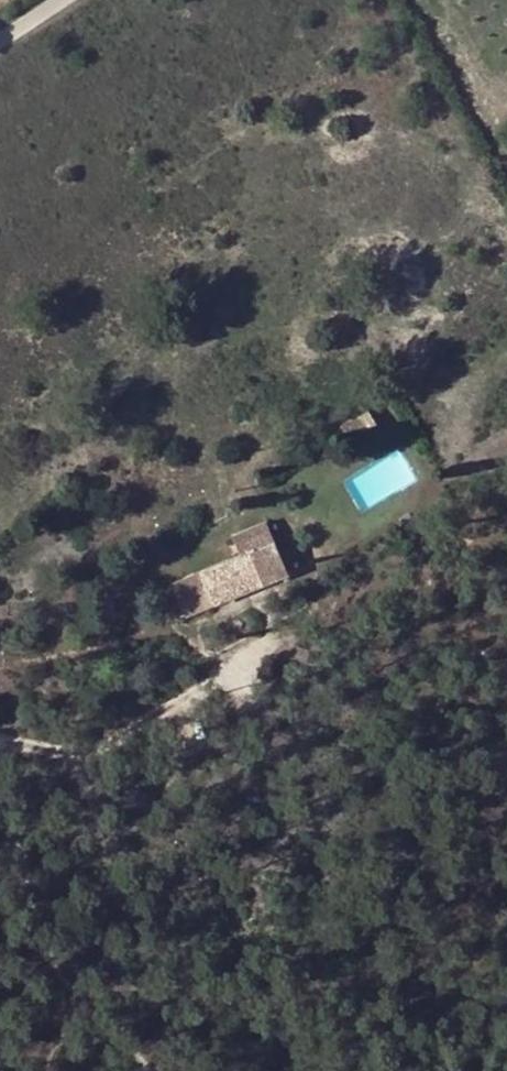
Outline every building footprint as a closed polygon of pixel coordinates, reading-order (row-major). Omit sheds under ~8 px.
[(361,431),(374,428),(369,410),(356,414),(361,431)] [(196,612),(287,571),(265,524),(231,540),(239,558),(183,584),(196,612)]
